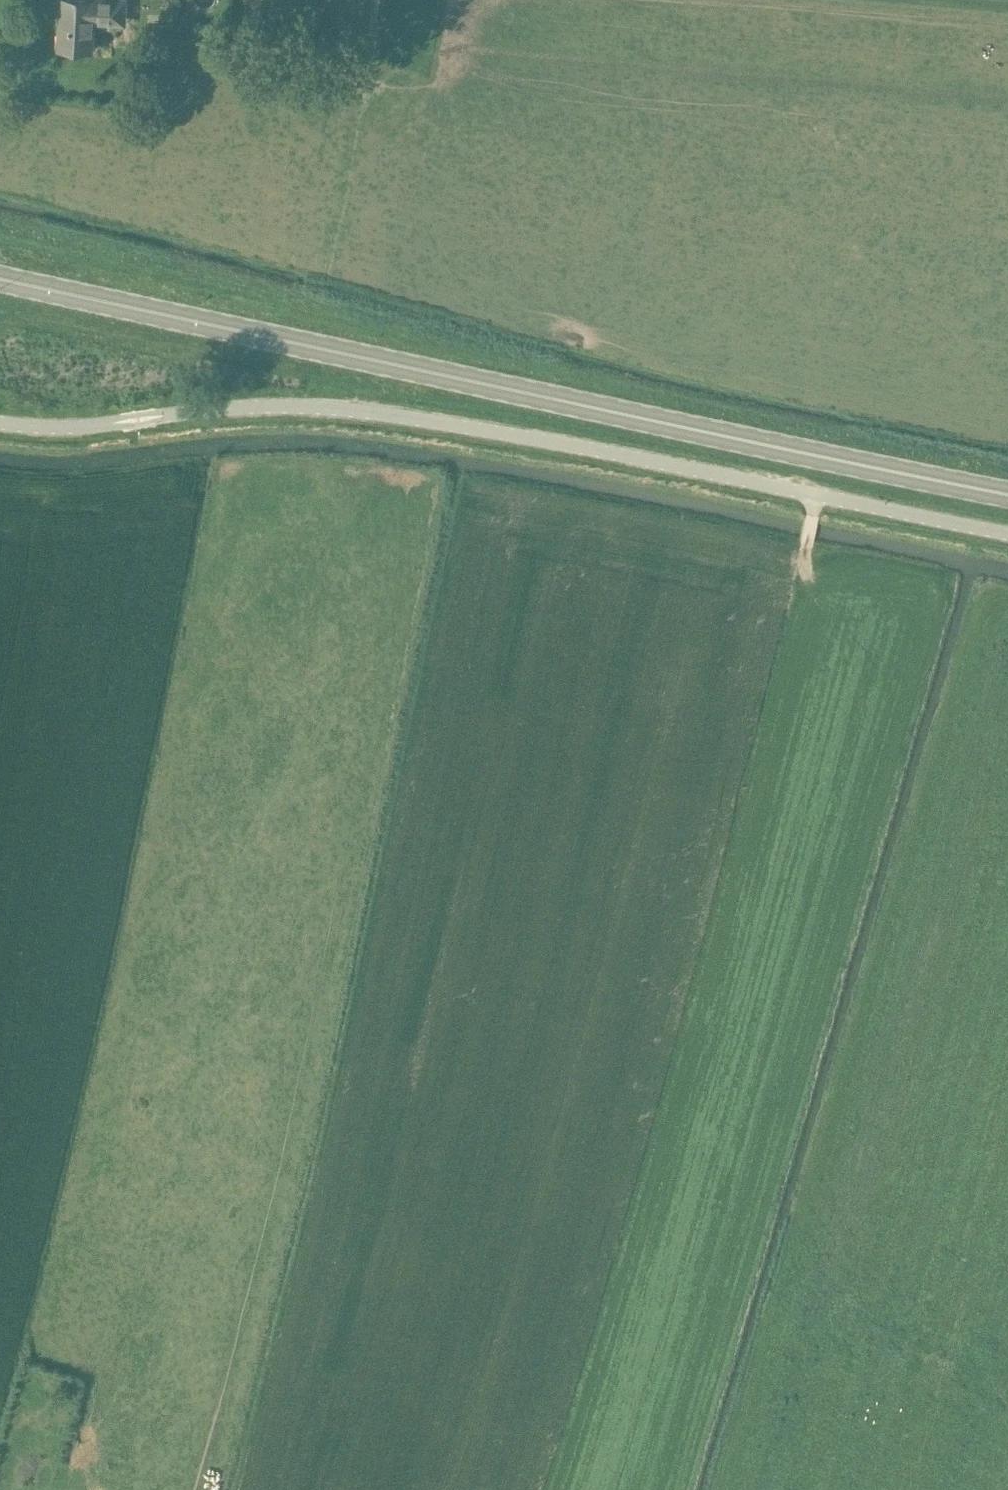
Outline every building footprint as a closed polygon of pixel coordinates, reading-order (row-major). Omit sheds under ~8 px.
[(94,24),(127,25),(128,0),(101,0),(101,1),(84,0),(83,1),(63,0),(62,28),(60,28),(59,49),(93,50),(94,24)]
